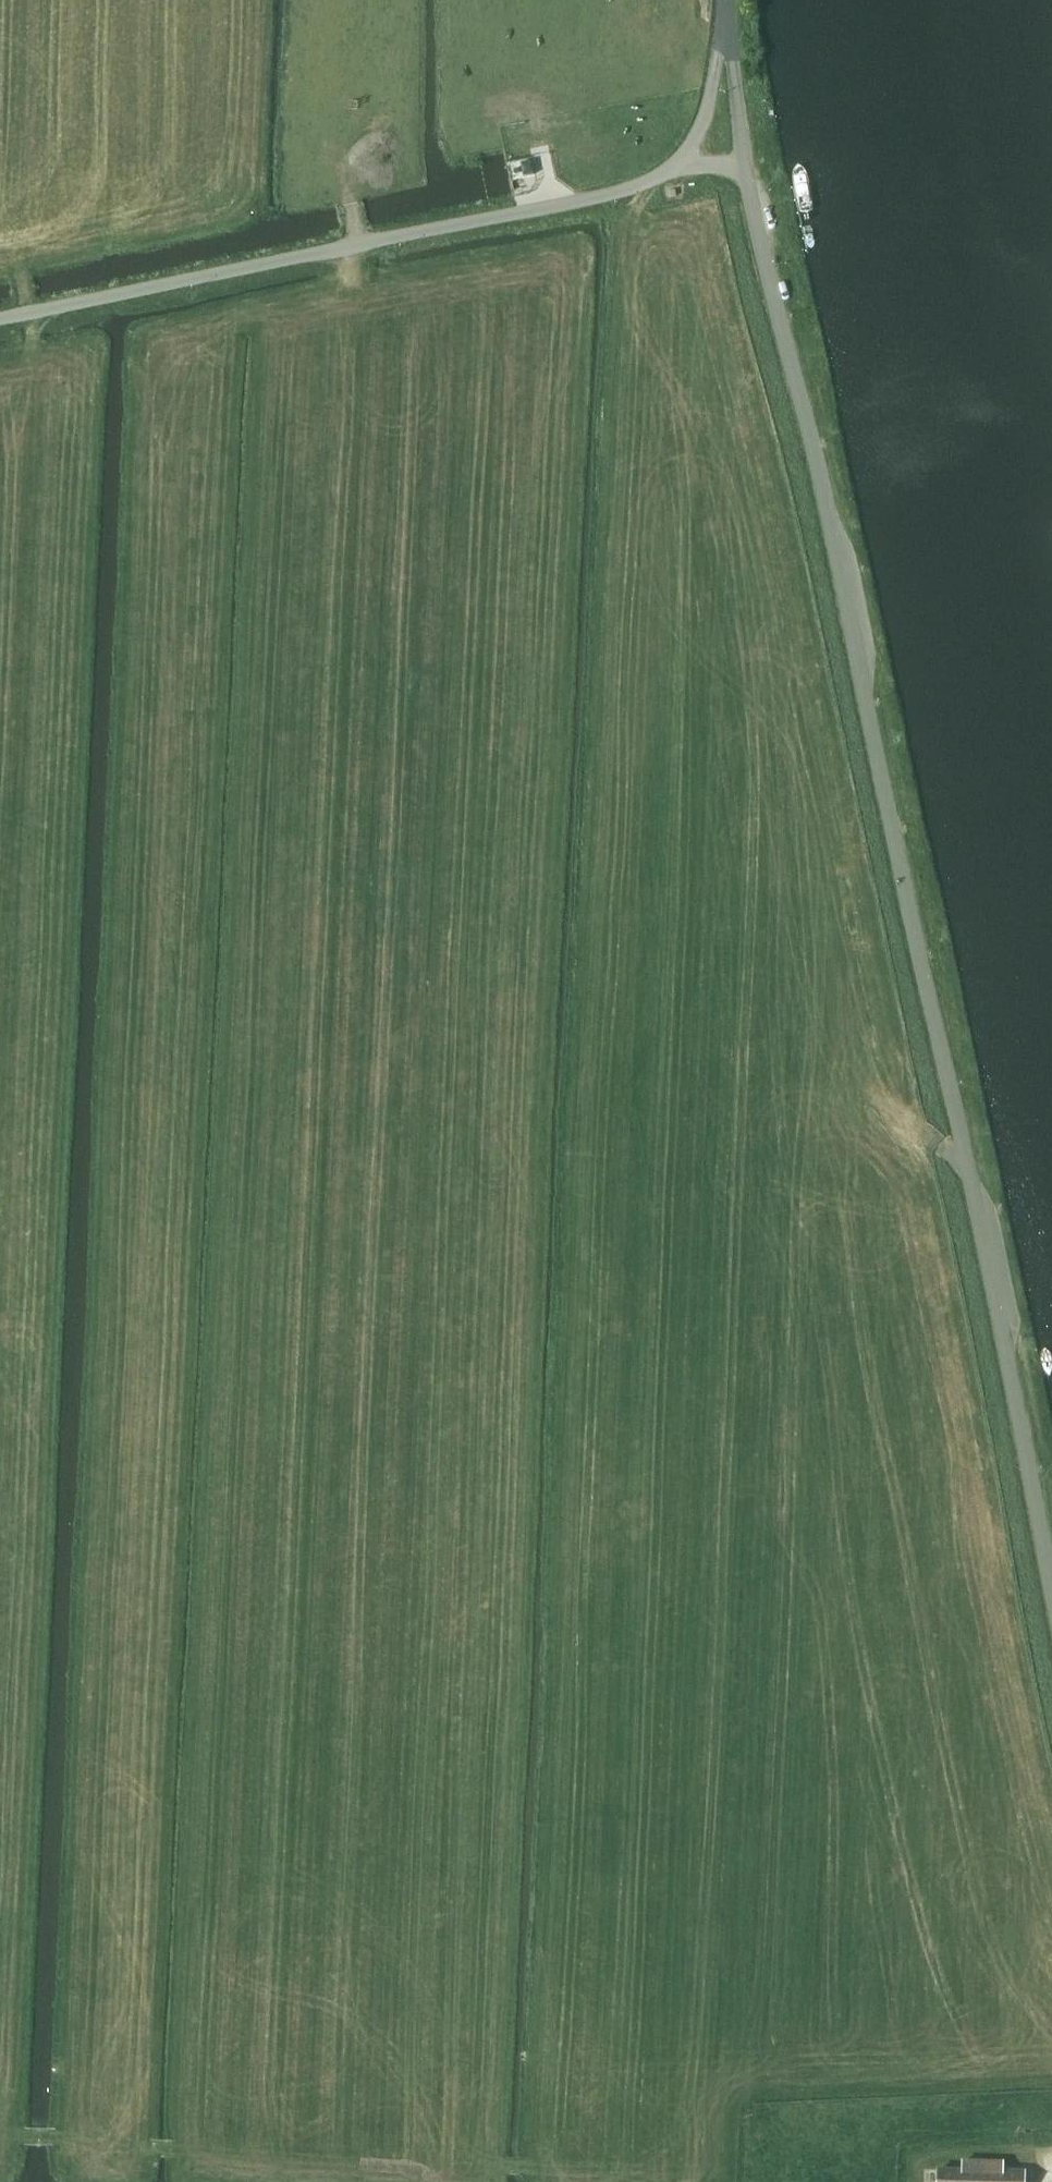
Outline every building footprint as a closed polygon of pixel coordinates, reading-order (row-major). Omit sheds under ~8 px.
[(532,161),(521,163),(524,176),(535,174),(532,161)] [(938,2181),(1025,2181),(1026,2171),(1003,2171),(984,2170),(984,2161),(963,2161),(963,2170),(939,2169),(938,2181)]
